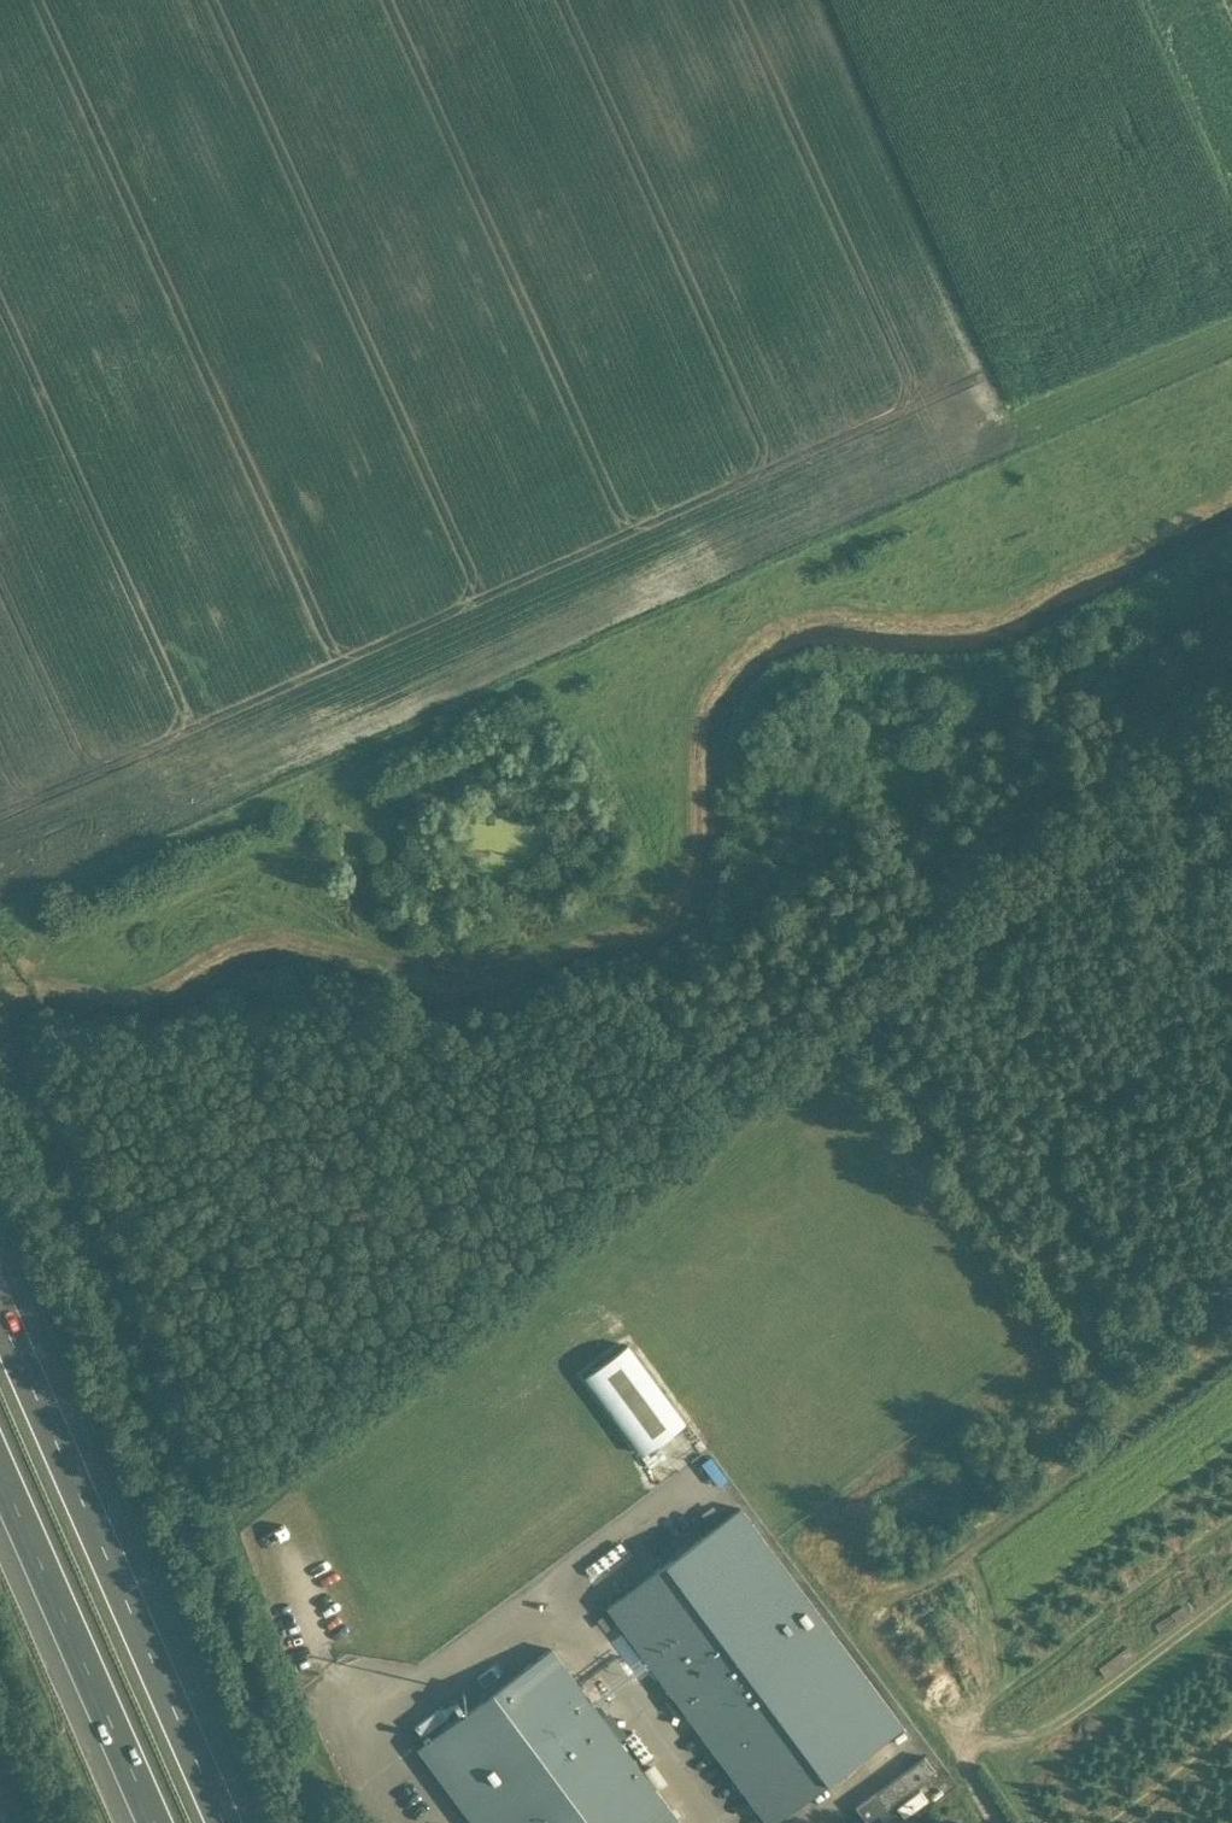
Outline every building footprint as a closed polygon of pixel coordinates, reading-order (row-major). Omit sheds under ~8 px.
[(586,1375),(643,1453),(687,1420),(630,1342),(586,1375)] [(769,1822),(772,1822),(903,1726),(741,1507),(607,1606),(769,1822)] [(474,1822),(682,1822),(551,1647),(418,1747),(474,1822)] [(925,1755),(876,1792),(856,1806),(868,1820),(936,1770),(925,1755)]
